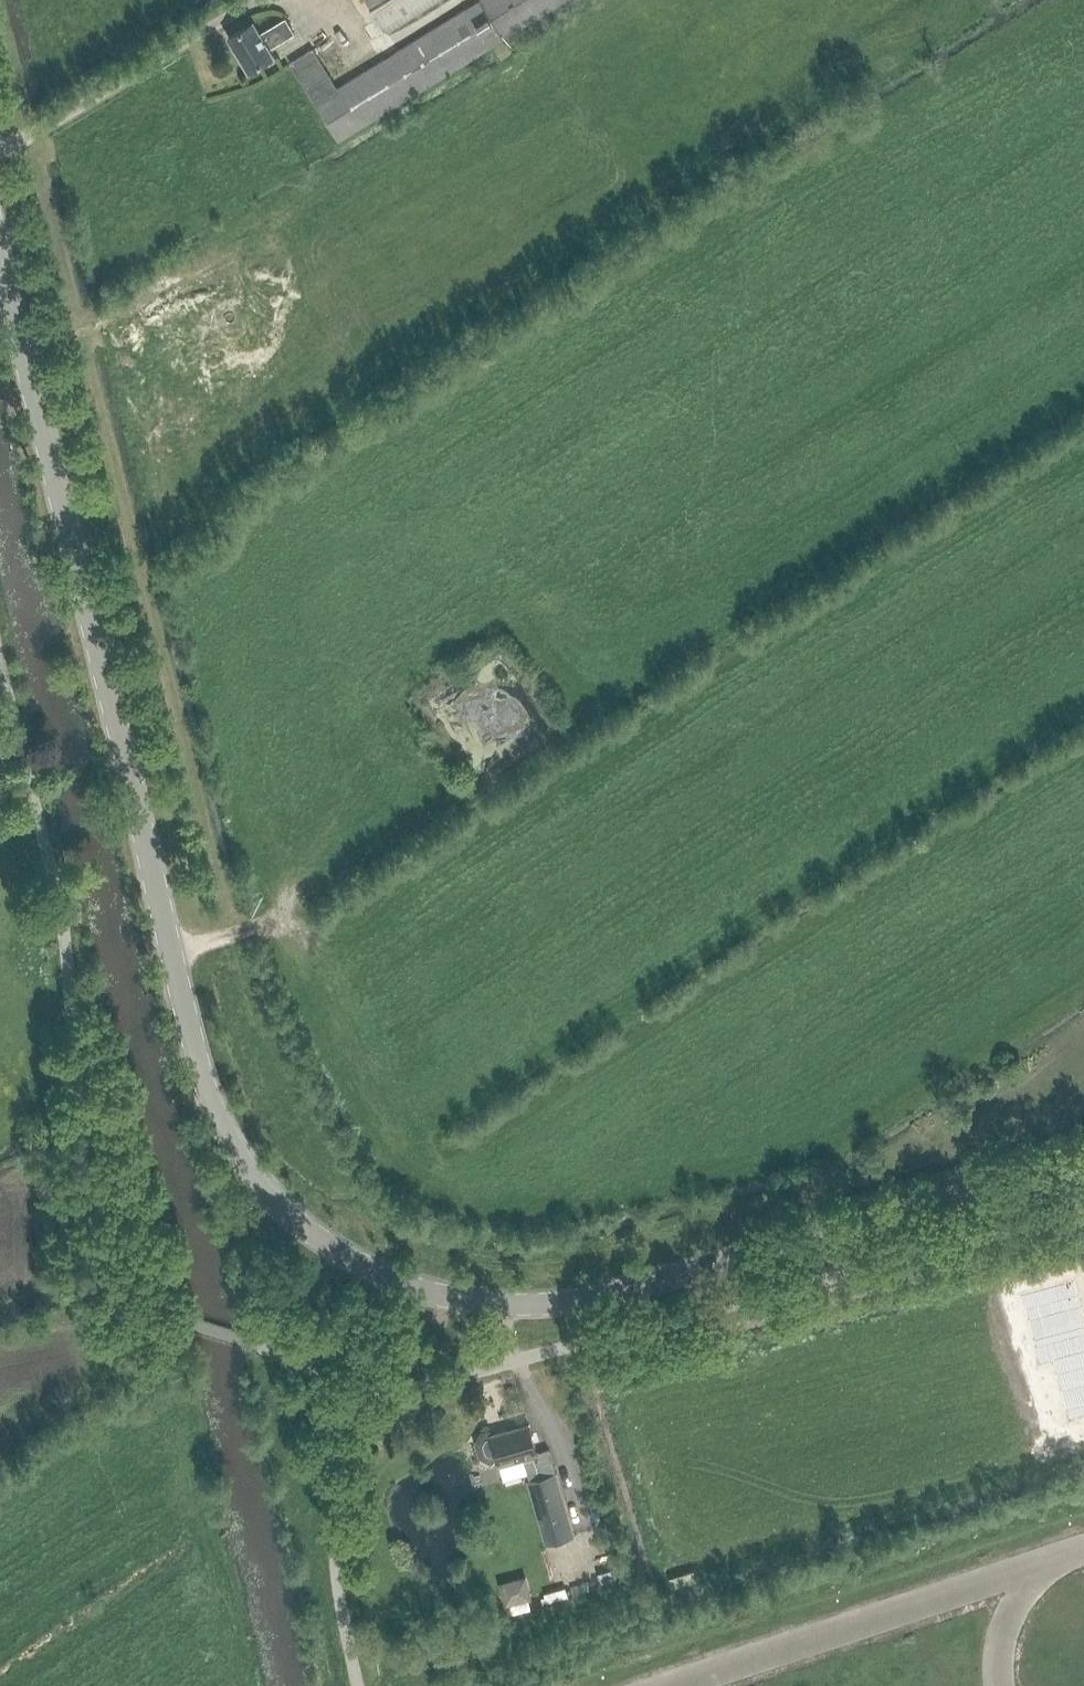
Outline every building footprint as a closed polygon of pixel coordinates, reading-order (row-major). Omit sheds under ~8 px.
[(465,9),(464,9),(337,89),(312,50),(289,64),(338,143),(489,50),(488,49),(567,0),(480,0),(465,9)] [(387,32),(438,0),(367,0),(387,32)] [(274,57),(269,50),(294,34),(285,20),(260,34),(254,23),(229,38),(248,72),(274,57)] [(1019,1295),(1031,1338),(1039,1366),(1052,1363),(1068,1422),(1083,1418),(1083,1313),(1075,1280),(1019,1295)] [(524,1458),(530,1480),(528,1481),(547,1545),(574,1537),(550,1450),(550,1449),(538,1453),(530,1424),(491,1435),(492,1438),(487,1439),(484,1444),(487,1456),(492,1459),(498,1458),(500,1465),(524,1458)] [(509,1605),(528,1600),(532,1599),(526,1576),(498,1583),(505,1606),(509,1605)]
